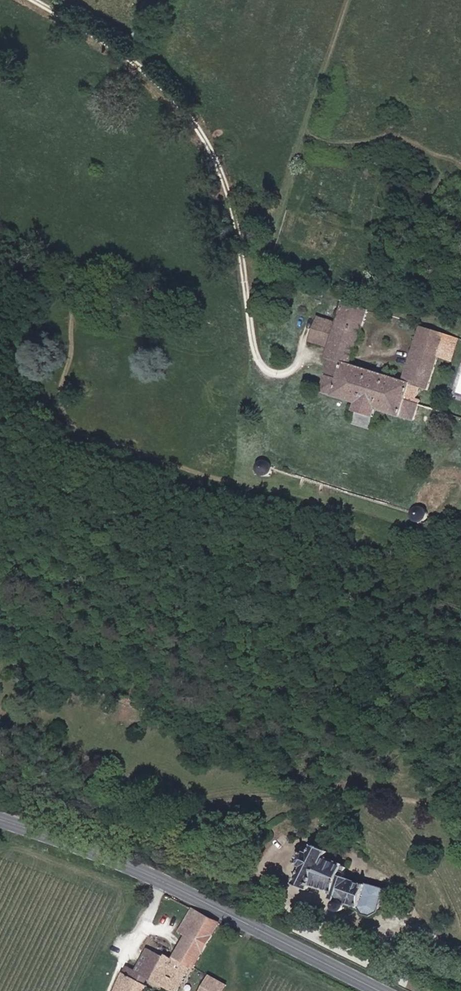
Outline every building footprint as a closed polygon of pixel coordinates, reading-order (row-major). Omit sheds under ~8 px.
[(319,392),(355,404),(353,411),(374,418),(377,411),(413,423),(420,403),(422,398),(428,400),(442,356),(455,360),(460,343),(460,340),(421,327),(404,379),(354,363),(372,311),(342,301),(336,320),(320,314),(311,341),(328,347),(325,357),(330,359),(319,392)] [(276,467),(276,466),(275,465),(273,463),(272,462),(270,462),(268,461),(266,463),(264,465),(264,471),(267,474),(274,475),(277,470),(277,469),(276,467)] [(304,486),(331,495),(333,487),(306,479),(304,486)] [(427,509),(422,507),(418,509),(416,512),(415,515),(417,518),(419,520),(423,521),(427,519),(429,516),(430,511),(427,509)] [(362,889),(340,878),(344,871),(324,861),(327,855),(311,847),(307,853),(301,850),(295,863),(299,864),(295,872),(299,873),(293,886),(308,893),(310,887),(323,893),(321,897),(334,903),(331,909),(339,914),(344,904),(361,913),(360,915),(364,917),(374,916),(386,892),(366,881),(362,889)] [(191,908),(180,932),(185,934),(174,958),(166,954),(165,956),(147,948),(136,970),(128,966),(117,990),(145,990),(151,979),(176,990),(178,990),(190,966),(195,968),(217,920),(191,908)] [(229,985),(211,976),(203,990),(226,990),(229,985)]
